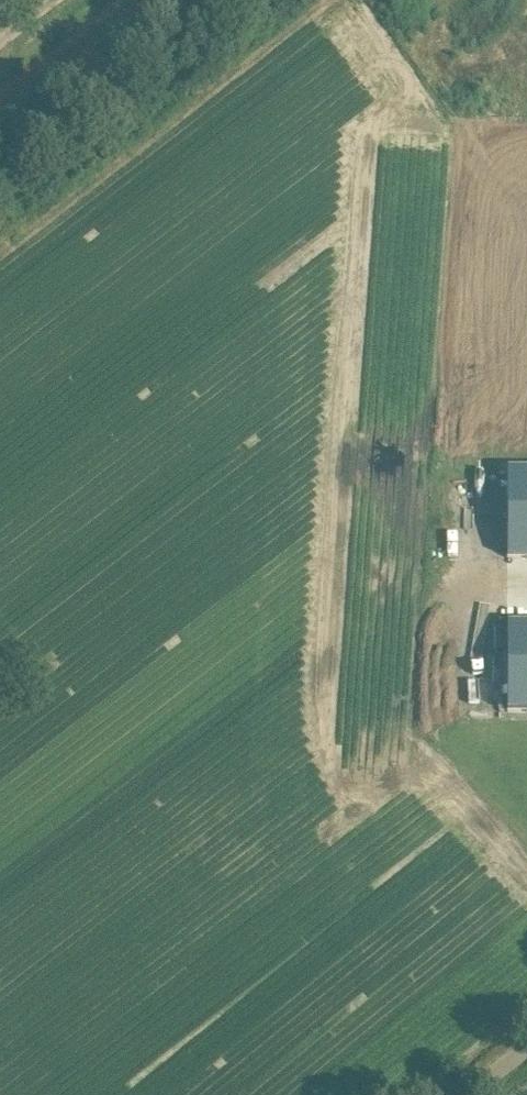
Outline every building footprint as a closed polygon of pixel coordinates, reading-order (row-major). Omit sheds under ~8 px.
[(526,558),(526,470),(508,470),(508,558),(526,558)] [(526,712),(526,624),(508,624),(508,712),(526,712)]
